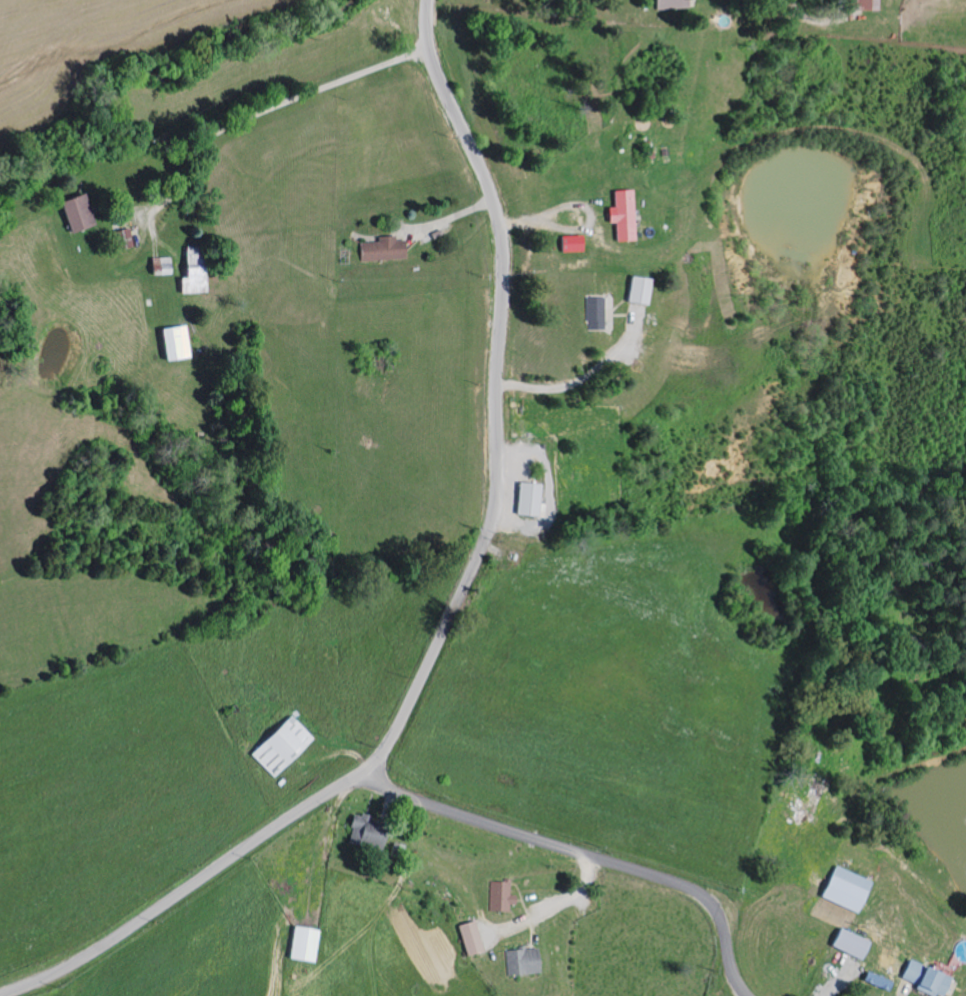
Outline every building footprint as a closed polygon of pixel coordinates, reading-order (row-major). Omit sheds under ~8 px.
[(653,9),(686,8),(685,0),(653,0),(653,9)] [(877,10),(877,0),(834,0),(833,9),(877,10)] [(612,222),(613,241),(631,241),(630,189),(610,190),(610,207),(604,207),(605,223),(612,222)] [(66,234),(92,223),(79,192),(53,202),(66,234)] [(132,246),(127,227),(116,230),(120,249),(132,246)] [(359,261),(404,259),(403,240),(394,240),(394,236),(376,236),(376,242),(358,242),(359,261)] [(558,252),(580,252),(580,236),(558,236),(558,252)] [(179,293),(204,293),(203,246),(184,247),(184,278),(179,278),(179,293)] [(157,275),(172,274),(171,257),(149,258),(149,266),(157,266),(157,275)] [(647,279),(626,277),(623,303),(644,304),(647,279)] [(585,330),(602,330),(602,297),(584,298),(585,330)] [(161,360),(188,358),(185,325),(158,328),(161,360)] [(535,516),(536,484),(513,483),(512,515),(535,516)] [(271,777),(309,738),(285,714),(247,754),(271,777)] [(368,817),(350,813),(346,832),(354,833),(352,846),(379,851),(382,831),(366,828),(368,817)] [(867,881),(830,865),(816,897),(853,913),(867,881)] [(511,912),(512,896),(509,896),(509,882),(489,881),(488,911),(511,912)] [(462,956),(480,952),(473,921),(456,925),(462,956)] [(319,932),(291,926),(285,959),(312,964),(319,932)] [(827,947),(860,961),(868,942),(835,928),(827,947)] [(505,949),(506,976),(537,974),(536,948),(505,949)] [(897,983),(938,995),(945,975),(903,962),(897,983)] [(884,992),(889,982),(863,971),(859,981),(884,992)]
